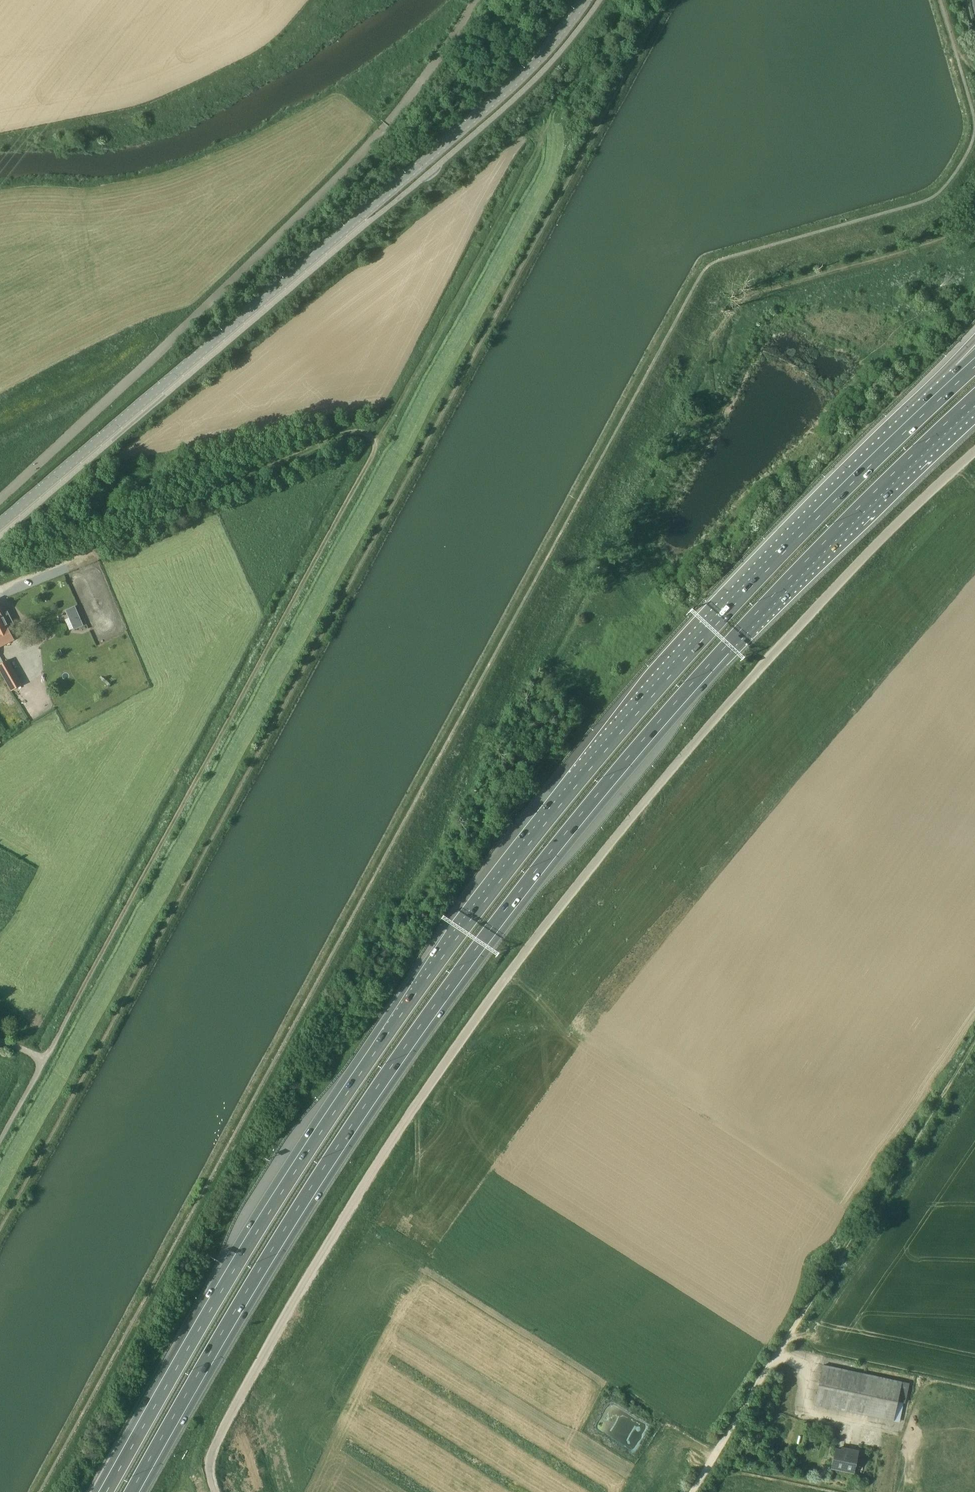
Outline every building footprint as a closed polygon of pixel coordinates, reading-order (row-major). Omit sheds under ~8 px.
[(75,606),(66,610),(74,629),(84,625),(75,606)] [(14,639),(8,627),(12,625),(6,613),(2,615),(0,611),(0,646),(14,639)] [(12,658),(1,662),(12,691),(23,686),(12,658)] [(900,1421),(908,1381),(820,1364),(812,1403),(900,1421)] [(836,1449),(832,1467),(853,1472),(857,1454),(836,1449)]
